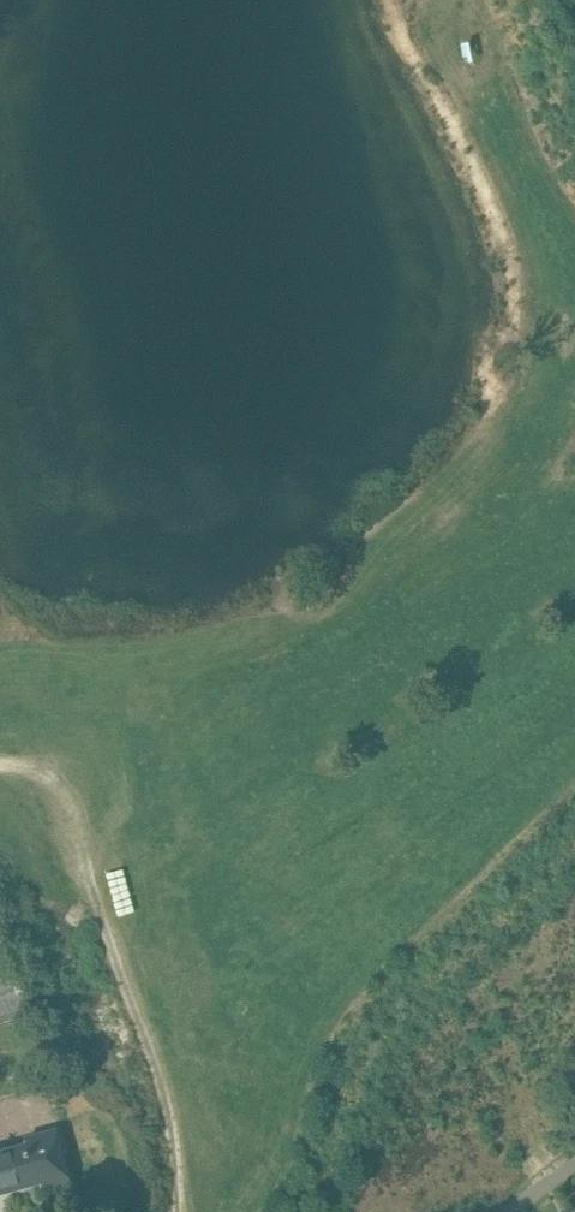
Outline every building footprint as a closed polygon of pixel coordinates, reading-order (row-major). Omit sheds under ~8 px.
[(0,948),(0,1026),(30,1015),(11,965),(7,967),(0,948)] [(55,1131),(26,1139),(28,1145),(0,1152),(0,1193),(42,1182),(44,1189),(68,1182),(55,1131)]
